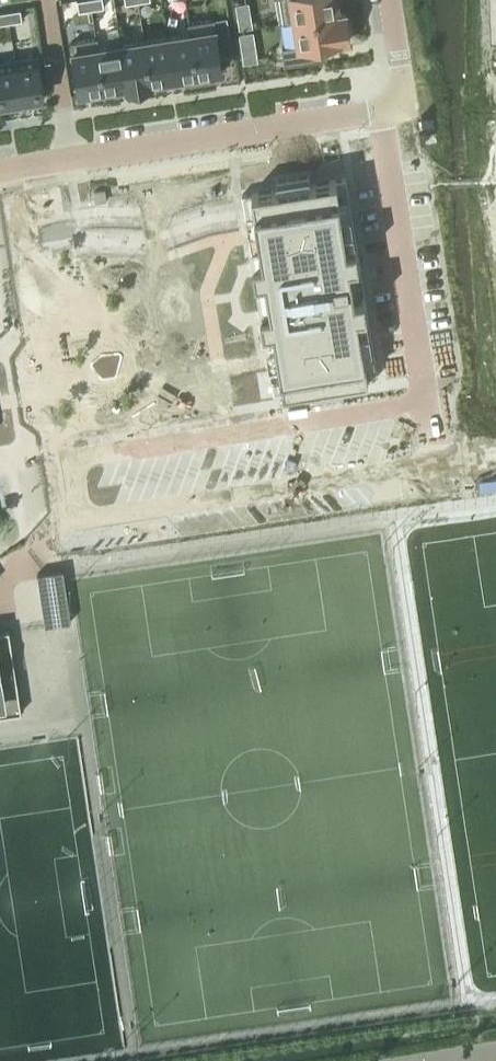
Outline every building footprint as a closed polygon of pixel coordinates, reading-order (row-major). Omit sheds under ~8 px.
[(91,9),(90,0),(80,0),(77,1),(79,11),(91,9)] [(91,9),(104,7),(103,0),(90,0),(91,9)] [(294,21),(339,14),(339,12),(337,2),(342,1),(341,0),(280,0),(284,23),(294,21)] [(21,9),(8,11),(10,22),(22,20),(21,9)] [(10,22),(8,11),(0,13),(0,24),(10,22)] [(346,11),(339,12),(339,14),(294,21),(298,46),(282,48),(285,64),(317,59),(315,45),(350,39),(346,11)] [(214,19),(188,23),(190,33),(191,33),(198,77),(212,75),(212,72),(222,71),(220,56),(232,54),(226,17),(214,19)] [(190,33),(168,37),(174,78),(183,77),(184,80),(198,77),(191,33),(190,33)] [(97,37),(71,41),(79,93),(90,92),(90,94),(105,92),(97,48),(99,48),(97,37)] [(168,37),(145,40),(152,85),(166,83),(166,82),(165,80),(174,78),(168,37)] [(145,40),(121,44),(128,86),(126,86),(126,89),(152,85),(145,40)] [(99,48),(97,48),(105,92),(119,90),(118,87),(126,86),(128,86),(121,44),(99,48)] [(255,48),(242,51),(244,63),(257,60),(255,48)] [(38,57),(16,61),(22,100),(44,97),(38,57)] [(0,63),(0,94),(2,104),(22,100),(16,61),(0,63)] [(279,188),(243,194),(278,393),(315,386),(316,395),(347,389),(346,381),(381,375),(346,176),(312,182),(310,174),(277,180),(279,188)] [(45,626),(71,622),(63,570),(37,574),(45,626)] [(21,712),(9,630),(0,631),(0,715),(21,712)]
